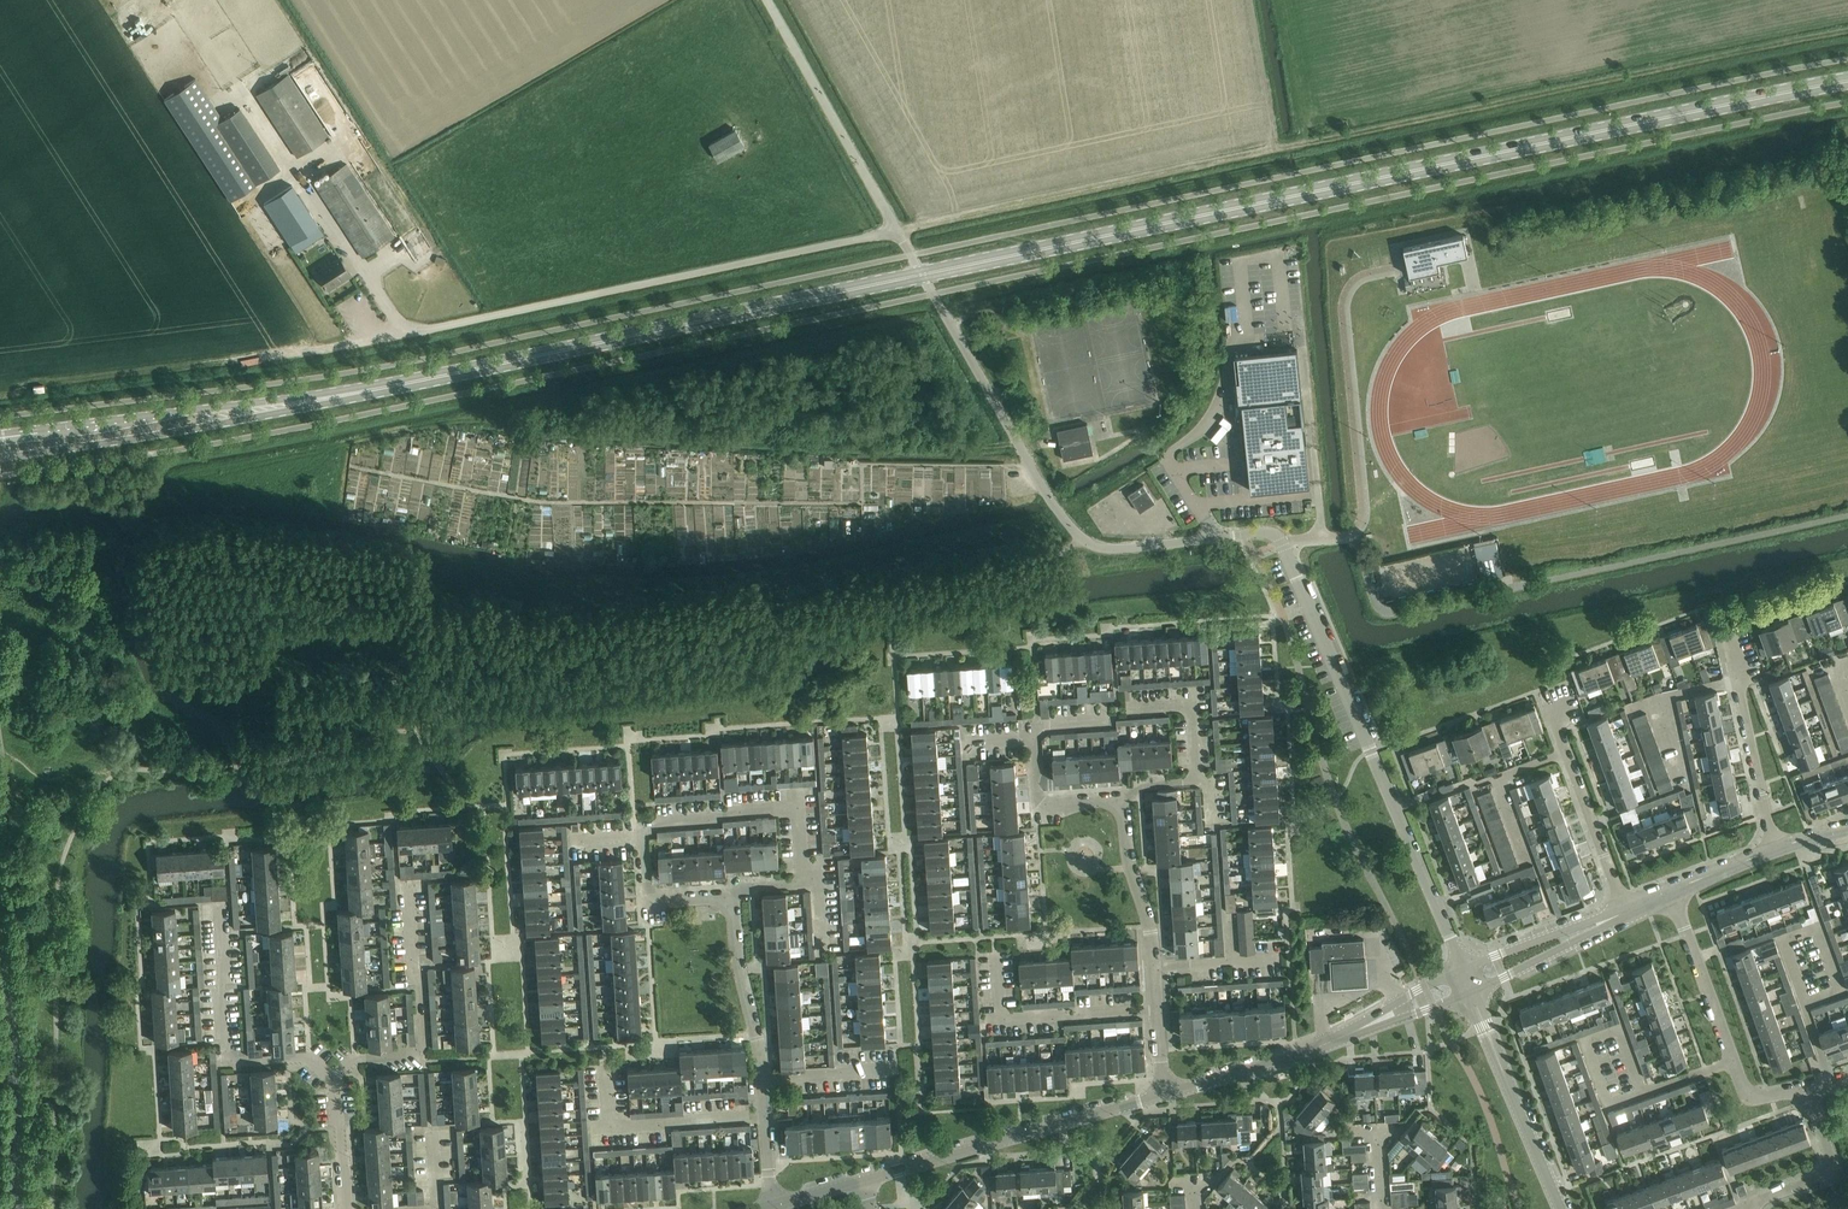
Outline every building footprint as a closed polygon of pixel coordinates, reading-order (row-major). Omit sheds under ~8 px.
[(329,84),(337,80),(331,69),(324,72),(329,84)] [(296,155),(327,135),(292,84),(288,77),(257,97),(262,104),(296,155)] [(188,83),(164,98),(230,200),(255,184),(254,183),(215,123),(214,123),(188,83)] [(280,166),(240,106),(216,122),(256,182),(280,166)] [(720,160),(745,145),(735,128),(710,143),(720,160)] [(362,256),(393,236),(346,163),(314,183),(362,256)] [(310,231),(315,239),(324,233),(291,184),(263,202),(295,252),(304,246),(299,238),(310,231)] [(1463,234),(1404,247),(1412,282),(1405,284),(1407,293),(1447,284),(1445,275),(1442,276),(1438,261),(1467,254),(1463,234)] [(343,279),(350,274),(339,256),(316,271),(323,281),(322,282),(323,284),(324,283),(327,287),(342,278),(343,279)] [(1304,426),(1305,426),(1297,349),(1237,355),(1239,380),(1236,380),(1240,410),(1242,410),(1251,490),(1310,484),(1304,426)] [(1462,379),(1470,376),(1467,366),(1459,369),(1462,379)] [(1099,426),(1103,426),(1103,429),(1118,428),(1118,412),(1098,413),(1099,426)] [(1057,429),(1064,459),(1093,453),(1086,423),(1057,429)] [(1425,435),(1436,433),(1434,424),(1423,426),(1425,435)] [(1598,461),(1616,455),(1612,444),(1594,449),(1598,461)] [(1140,511),(1155,501),(1143,483),(1128,493),(1140,511)] [(1494,540),(1474,544),(1477,559),(1478,559),(1498,555),(1495,540),(1494,540)] [(1847,620),(1847,615),(1842,598),(1819,607),(1827,628),(1847,620)] [(1804,637),(1827,628),(1819,607),(1796,615),(1804,637)] [(1782,645),(1804,637),(1796,615),(1774,624),(1782,645)] [(1713,645),(1703,619),(1703,620),(1703,622),(1683,629),(1691,651),(1711,643),(1712,645),(1713,645)] [(1245,632),(1245,624),(1229,625),(1229,634),(1235,634),(1236,647),(1260,645),(1259,631),(1245,632)] [(1782,645),(1774,624),(1754,631),(1753,629),(1752,629),(1762,655),(1762,652),(1782,645)] [(1680,662),(1677,656),(1691,651),(1683,629),(1660,638),(1668,659),(1671,666),(1680,662)] [(1195,660),(1208,659),(1207,635),(1193,636),(1195,660)] [(1182,661),(1195,660),(1193,636),(1180,637),(1182,661)] [(1177,661),(1182,661),(1180,637),(1167,638),(1169,662),(1177,661)] [(1156,663),(1169,662),(1167,638),(1154,639),(1156,663)] [(1645,667),(1668,659),(1660,638),(1638,646),(1645,667)] [(1143,664),(1156,663),(1154,639),(1141,640),(1143,664)] [(1117,666),(1130,665),(1129,640),(1115,641),(1117,666)] [(1130,665),(1143,664),(1141,640),(1129,640),(1130,665)] [(1820,648),(1818,648),(1822,658),(1835,653),(1831,643),(1824,646),(1820,648)] [(1237,660),(1261,658),(1260,645),(1236,647),(1237,660)] [(1628,690),(1637,686),(1632,672),(1645,667),(1638,646),(1615,654),(1623,676),(1628,690)] [(1099,673),(1113,673),(1111,649),(1110,649),(1097,650),(1099,673)] [(1086,674),(1099,673),(1097,650),(1084,651),(1086,674)] [(1073,675),(1086,674),(1084,651),(1072,652),(1073,675)] [(1060,676),(1073,675),(1072,652),(1059,653),(1060,676)] [(1060,676),(1059,653),(1046,654),(1046,653),(1045,653),(1046,659),(1037,660),(1038,676),(1047,675),(1047,677),(1060,676)] [(1600,684),(1623,676),(1615,654),(1592,663),(1600,684)] [(1238,673),(1262,671),(1261,658),(1237,660),(1230,660),(1230,673),(1238,672),(1238,673)] [(1687,659),(1682,661),(1685,671),(1690,669),(1687,659)] [(999,663),(1001,687),(1014,686),(1013,662),(999,663)] [(999,663),(986,664),(988,687),(1001,687),(999,663)] [(1600,684),(1592,663),(1572,670),(1571,668),(1570,668),(1580,694),(1580,692),(1600,684)] [(962,689),(975,688),(973,664),(960,665),(962,689)] [(975,688),(988,687),(986,664),(973,664),(975,688)] [(949,690),(962,689),(960,665),(947,666),(949,690)] [(936,691),(949,690),(947,666),(934,667),(936,691)] [(922,692),(936,691),(934,667),(921,668),(922,692)] [(908,669),(909,693),(922,692),(921,668),(908,669)] [(1706,668),(1699,670),(1703,682),(1710,680),(1706,668)] [(1802,670),(1806,682),(1811,680),(1806,669),(1802,670)] [(1239,686),(1263,684),(1262,671),(1238,673),(1239,686)] [(1817,685),(1831,680),(1828,673),(1814,678),(1817,685)] [(1119,689),(1132,688),(1132,682),(1131,674),(1121,675),(1122,683),(1118,683),(1119,689)] [(1774,697),(1794,690),(1788,675),(1769,682),(1774,697)] [(1819,692),(1833,687),(1831,680),(1817,685),(1819,692)] [(1811,696),(1816,694),(1812,683),(1807,685),(1811,696)] [(1240,699),(1263,697),(1263,684),(1239,686),(1240,699)] [(1078,696),(1078,701),(1088,701),(1087,695),(1088,695),(1087,685),(1077,686),(1078,696)] [(1822,698),(1835,694),(1833,687),(1819,692),(1822,698)] [(1090,691),(1090,701),(1101,700),(1100,694),(1100,690),(1090,691)] [(1779,711),(1799,704),(1794,690),(1774,697),(1779,711)] [(1698,710),(1718,706),(1715,691),(1694,695),(1698,710)] [(1824,705),(1838,700),(1835,694),(1822,698),(1824,705)] [(1240,712),(1252,711),(1264,710),(1263,697),(1240,699),(1240,712)] [(1816,710),(1821,708),(1817,697),(1812,699),(1816,710)] [(1048,704),(1048,698),(1040,699),(1041,717),(1050,716),(1049,703),(1048,704)] [(1827,712),(1840,707),(1838,700),(1824,705),(1827,712)] [(954,723),(964,722),(964,717),(963,704),(953,705),(954,723)] [(993,715),(993,720),(1003,719),(1002,714),(1003,714),(1002,704),(992,705),(993,715)] [(1543,729),(1534,704),(1533,704),(1534,706),(1512,714),(1520,735),(1542,727),(1543,730),(1543,729)] [(1784,725),(1804,718),(1799,704),(1779,711),(1784,725)] [(1701,725),(1721,721),(1718,706),(1698,710),(1701,725)] [(1829,718),(1843,714),(1840,707),(1827,712),(1829,718)] [(1624,722),(1629,720),(1624,709),(1620,710),(1624,722)] [(1821,724),(1826,722),(1822,711),(1817,713),(1821,724)] [(1635,725),(1649,721),(1646,713),(1632,717),(1635,725)] [(1249,729),(1273,728),(1272,715),(1273,715),(1273,714),(1248,716),(1249,729)] [(1512,753),(1507,740),(1520,735),(1512,714),(1489,722),(1497,743),(1499,743),(1504,756),(1512,753)] [(1832,725),(1845,720),(1843,714),(1829,718),(1832,725)] [(1592,736),(1612,729),(1607,715),(1587,722),(1592,736)] [(1790,739),(1809,732),(1804,718),(1784,725),(1790,739)] [(1834,732),(1847,727),(1845,720),(1832,725),(1834,732)] [(1637,731),(1651,726),(1649,721),(1635,725),(1637,731)] [(1704,740),(1724,736),(1721,721),(1701,725),(1704,740)] [(1475,752),(1497,743),(1489,722),(1467,731),(1475,752)] [(1625,724),(1629,736),(1634,734),(1630,723),(1625,724)] [(858,733),(857,724),(842,725),(842,735),(843,735),(844,748),(867,746),(866,733),(867,733),(858,733)] [(1827,725),(1822,727),(1826,738),(1831,736),(1827,725)] [(1640,738),(1653,733),(1651,726),(1637,731),(1640,738)] [(1847,734),(1847,728),(1847,727),(1834,732),(1836,738),(1847,734)] [(936,742),(935,729),(936,729),(936,728),(912,730),(912,731),(913,744),(936,742)] [(1104,742),(1118,741),(1117,734),(1117,728),(1104,729),(1104,735),(1104,742)] [(1250,742),(1274,741),(1273,728),(1249,729),(1250,742)] [(1598,751),(1617,743),(1612,729),(1592,736),(1598,751)] [(1452,760),(1475,752),(1467,731),(1444,739),(1452,760)] [(1795,753),(1814,746),(1809,732),(1790,739),(1795,753)] [(1642,745),(1656,740),(1653,733),(1640,738),(1642,745)] [(1847,742),(1847,734),(1836,738),(1839,745),(1847,742)] [(802,767),(816,766),(814,736),(813,737),(800,738),(802,761),(802,767)] [(1707,754),(1728,750),(1724,736),(1704,740),(1707,754)] [(1634,750),(1639,748),(1635,737),(1630,739),(1634,750)] [(789,762),(802,761),(800,738),(787,739),(789,762)] [(776,763),(789,762),(787,739),(774,740),(776,763)] [(824,745),(823,739),(818,739),(819,750),(830,749),(830,744),(824,745)] [(1159,764),(1172,763),(1171,739),(1157,740),(1159,764)] [(1429,769),(1452,760),(1444,739),(1422,747),(1429,769)] [(1833,756),(1837,754),(1832,739),(1827,741),(1833,756)] [(763,764),(776,763),(774,740),(761,741),(763,764)] [(950,741),(951,753),(956,753),(961,753),(960,740),(955,741),(950,741)] [(1146,765),(1159,764),(1157,740),(1144,741),(1146,765)] [(1645,751),(1658,747),(1656,740),(1642,745),(1645,751)] [(750,765),(763,764),(761,741),(748,742),(750,765)] [(1133,766),(1146,765),(1144,741),(1131,742),(1133,766)] [(1251,755),(1275,754),(1274,741),(1250,742),(1251,755)] [(737,766),(750,765),(748,742),(735,743),(737,766)] [(914,756),(937,754),(936,742),(913,744),(914,756)] [(1133,766),(1131,742),(1118,742),(1119,752),(1119,767),(1133,766)] [(1847,750),(1847,742),(1839,745),(1841,752),(1847,750)] [(737,766),(735,743),(722,744),(722,743),(721,743),(723,767),(737,766)] [(1603,765),(1622,758),(1617,743),(1598,751),(1603,765)] [(845,761),(868,759),(867,746),(844,748),(845,761)] [(1800,767),(1813,762),(1819,760),(1814,746),(1795,753),(1800,767)] [(1429,769),(1422,747),(1402,754),(1401,752),(1401,753),(1410,778),(1411,778),(1410,776),(1429,769)] [(1647,758),(1661,753),(1658,747),(1645,751),(1647,758)] [(706,774),(708,774),(720,773),(718,749),(705,750),(706,774)] [(693,775),(706,774),(705,750),(691,751),(693,775)] [(1711,769),(1731,765),(1728,750),(1707,754),(1711,769)] [(680,776),(693,775),(691,751),(678,752),(680,776)] [(1640,764),(1644,762),(1640,751),(1636,753),(1640,764)] [(654,777),(666,776),(667,776),(665,752),(652,753),(654,777)] [(667,776),(680,776),(678,752),(665,752),(667,776)] [(1107,777),(1120,776),(1119,767),(1119,752),(1105,753),(1107,777)] [(1094,778),(1107,777),(1105,753),(1092,754),(1094,778)] [(1649,765),(1663,760),(1661,753),(1647,758),(1649,765)] [(915,769),(938,768),(937,754),(914,756),(915,769)] [(1080,779),(1094,778),(1092,754),(1079,755),(1080,779)] [(1252,768),(1276,766),(1275,754),(1251,755),(1252,768)] [(1068,780),(1080,779),(1079,755),(1066,756),(1068,780)] [(1054,781),(1068,780),(1066,756),(1053,757),(1054,781)] [(1216,758),(1217,771),(1233,770),(1232,756),(1221,757),(1216,758)] [(1844,756),(1832,760),(1834,765),(1846,761),(1844,756)] [(1608,779),(1627,772),(1622,758),(1603,765),(1608,779)] [(846,774),(869,772),(868,759),(845,761),(846,774)] [(1652,771),(1666,766),(1663,760),(1649,765),(1652,771)] [(608,786),(609,786),(621,785),(619,761),(606,762),(608,786)] [(1820,771),(1831,767),(1829,761),(1818,765),(1820,771)] [(594,787),(608,786),(606,762),(593,763),(594,787)] [(992,777),(1015,776),(1015,762),(991,764),(992,777)] [(581,788),(594,787),(593,763),(580,764),(581,788)] [(967,779),(973,779),(973,778),(979,778),(978,763),(967,764),(967,779)] [(568,788),(581,788),(580,764),(567,765),(568,788)] [(542,790),(555,789),(554,765),(540,766),(542,790)] [(555,789),(568,788),(567,765),(554,765),(555,789)] [(1645,765),(1641,767),(1645,778),(1649,776),(1645,765)] [(1714,783),(1734,779),(1731,765),(1711,769),(1714,783)] [(529,791),(542,790),(540,766),(527,767),(529,791)] [(1253,781),(1277,779),(1276,766),(1252,768),(1253,781)] [(1655,778),(1668,773),(1666,766),(1652,771),(1655,778)] [(1806,775),(1817,772),(1815,766),(1804,770),(1806,775)] [(516,792),(528,791),(529,791),(527,767),(514,768),(516,792)] [(916,782),(939,781),(938,768),(915,769),(916,782)] [(847,787),(870,786),(869,772),(846,774),(847,787)] [(1613,793),(1632,786),(1627,772),(1608,779),(1613,793)] [(1657,785),(1671,781),(1668,773),(1655,778),(1657,785)] [(767,782),(768,787),(778,787),(776,774),(772,774),(772,782),(767,782)] [(1534,795),(1554,788),(1549,774),(1529,781),(1534,795)] [(1847,797),(1847,775),(1836,779),(1843,799),(1847,797)] [(992,790),(1016,788),(1015,776),(992,777),(992,790)] [(725,790),(738,789),(738,784),(739,784),(738,777),(724,778),(725,790)] [(1829,804),(1819,777),(1813,780),(1815,787),(1809,789),(1800,792),(1805,806),(1813,803),(1815,809),(1829,804)] [(1823,784),(1820,777),(1819,777),(1829,804),(1843,799),(1836,779),(1823,784)] [(1254,794),(1278,792),(1277,779),(1253,781),(1254,794)] [(1651,795),(1656,793),(1654,790),(1650,779),(1646,781),(1651,795)] [(1717,798),(1737,794),(1734,779),(1714,783),(1717,798)] [(917,795),(940,794),(939,781),(916,782),(917,795)] [(1659,792),(1673,787),(1671,781),(1657,785),(1659,792)] [(1230,786),(1231,796),(1236,795),(1241,795),(1241,790),(1236,791),(1235,785),(1230,786)] [(848,800),(871,799),(870,786),(847,787),(848,800)] [(1430,795),(1437,792),(1434,786),(1430,787),(1428,790),(1430,795)] [(1516,786),(1509,788),(1515,803),(1521,800),(1520,795),(1516,786)] [(1618,807),(1638,800),(1632,786),(1613,793),(1618,807)] [(671,795),(671,800),(682,799),(681,787),(677,787),(677,794),(671,795)] [(993,803),(1017,802),(1016,788),(992,790),(993,803)] [(1540,811),(1560,804),(1554,788),(1534,795),(1540,811)] [(1679,797),(1686,794),(1683,788),(1677,790),(1679,797)] [(1154,810),(1177,809),(1176,795),(1177,795),(1176,789),(1158,790),(1158,797),(1153,797),(1154,810)] [(1470,804),(1475,802),(1470,790),(1465,791),(1470,804)] [(1480,802),(1493,797),(1491,790),(1477,795),(1480,802)] [(1667,800),(1678,796),(1676,790),(1665,795),(1667,800)] [(1255,807),(1279,805),(1278,792),(1254,794),(1255,807)] [(918,808),(941,806),(940,794),(917,795),(918,808)] [(1434,817),(1454,810),(1448,794),(1429,802),(1434,817)] [(1720,813),(1740,809),(1737,794),(1717,798),(1720,813)] [(1653,805),(1664,801),(1662,796),(1651,800),(1653,805)] [(1482,809),(1496,804),(1493,797),(1480,802),(1482,809)] [(848,813),(872,812),(871,799),(848,800),(848,813)] [(1634,806),(1636,811),(1650,806),(1648,801),(1634,806)] [(994,816),(1018,815),(1017,802),(993,803),(994,816)] [(1485,816),(1499,811),(1496,804),(1482,809),(1485,816)] [(1520,817),(1524,815),(1520,804),(1516,806),(1520,817)] [(1545,824),(1565,817),(1560,804),(1540,811),(1545,824)] [(829,805),(820,805),(821,815),(826,815),(826,814),(829,814),(829,805)] [(1255,819),(1256,821),(1280,819),(1280,818),(1279,818),(1279,805),(1255,807),(1255,812),(1249,813),(1249,820),(1255,819)] [(1480,816),(1476,805),(1471,807),(1475,818),(1480,816)] [(919,821),(942,819),(941,806),(918,808),(919,821)] [(1641,825),(1636,811),(1634,806),(1620,811),(1624,822),(1631,819),(1634,828),(1626,830),(1634,850),(1648,845),(1641,825)] [(1692,807),(1669,815),(1676,834),(1691,829),(1689,825),(1697,822),(1692,807)] [(1155,823),(1178,822),(1177,809),(1154,810),(1155,823)] [(1440,831),(1459,824),(1454,810),(1434,817),(1440,831)] [(1488,823),(1501,818),(1499,811),(1485,816),(1488,823)] [(849,827),(873,825),(872,812),(848,813),(849,827)] [(995,830),(1007,829),(1019,828),(1018,815),(994,816),(995,830)] [(1662,840),(1676,834),(1669,815),(1655,820),(1662,840)] [(764,830),(777,829),(776,816),(763,817),(764,830)] [(764,830),(763,817),(750,818),(751,824),(757,824),(757,830),(764,830)] [(1550,839),(1570,832),(1565,817),(1545,824),(1550,839)] [(1490,830),(1504,825),(1501,818),(1488,823),(1490,830)] [(1525,831),(1529,829),(1525,818),(1521,819),(1525,831)] [(919,835),(931,834),(943,833),(942,819),(919,821),(919,834),(919,835)] [(1476,821),(1480,832),(1486,830),(1481,819),(1476,821)] [(1648,845),(1662,840),(1655,820),(1641,825),(1648,845)] [(1156,836),(1179,835),(1178,822),(1155,823),(1156,836)] [(451,846),(449,823),(436,824),(437,846),(450,846),(451,846)] [(424,847),(437,846),(436,824),(423,825),(424,847)] [(1249,839),(1273,837),(1272,824),(1248,825),(1249,839)] [(1445,845),(1464,838),(1459,824),(1440,831),(1445,845)] [(411,848),(424,847),(423,825),(410,826),(411,848)] [(850,839),(873,838),(873,825),(849,827),(850,839)] [(1492,836),(1506,831),(1504,825),(1490,830),(1492,836)] [(411,848),(410,826),(397,827),(397,826),(396,826),(398,850),(399,849),(411,848)] [(543,839),(542,827),(542,826),(518,827),(518,828),(519,828),(519,841),(543,839)] [(835,840),(835,833),(829,833),(829,830),(827,830),(827,828),(821,829),(822,841),(828,841),(830,841),(830,840),(835,840)] [(367,842),(367,830),(367,829),(344,830),(344,831),(345,845),(374,843),(374,842),(367,842)] [(658,840),(672,840),(672,835),(671,830),(657,831),(658,836),(658,840)] [(1495,843),(1509,839),(1506,831),(1492,836),(1495,843)] [(1002,847),(1026,845),(1025,832),(1013,833),(994,834),(995,847),(1002,847)] [(1530,845),(1535,843),(1530,832),(1526,834),(1530,845)] [(1555,852),(1575,845),(1570,832),(1550,839),(1555,852)] [(1491,844),(1487,833),(1482,835),(1486,846),(1491,844)] [(1156,849),(1180,848),(1179,835),(1156,836),(1156,849)] [(926,852),(949,851),(948,837),(925,839),(926,852)] [(1249,851),(1274,849),(1273,837),(1249,839),(1249,851)] [(874,850),(873,838),(850,839),(851,853),(875,851),(875,850),(874,850)] [(1450,859),(1469,852),(1464,838),(1445,845),(1450,859)] [(543,839),(519,841),(520,854),(544,852),(543,846),(543,839)] [(1497,850),(1511,845),(1509,839),(1495,843),(1497,850)] [(766,865),(779,864),(777,840),(765,841),(766,865)] [(753,866),(766,865),(765,841),(752,842),(753,866)] [(828,845),(828,841),(822,841),(823,855),(831,854),(830,845),(828,845)] [(739,867),(753,866),(752,842),(738,843),(739,867)] [(346,857),(368,856),(368,855),(374,855),(374,843),(345,845),(346,857)] [(739,867),(738,843),(724,844),(725,850),(726,868),(739,867)] [(1003,861),(1027,859),(1026,845),(1002,847),(1003,861)] [(1500,857),(1513,851),(1511,845),(1497,850),(1500,857)] [(1560,866),(1580,858),(1575,845),(1555,852),(1560,866)] [(275,859),(274,846),(275,846),(274,846),(251,847),(251,848),(252,848),(253,860),(253,861),(275,859)] [(1531,848),(1535,859),(1540,857),(1536,846),(1531,848)] [(1487,849),(1491,860),(1496,858),(1492,847),(1487,849)] [(223,871),(222,848),(221,848),(221,849),(208,850),(210,872),(223,871)] [(1156,849),(1157,863),(1169,862),(1181,861),(1180,848),(1156,849)] [(661,878),(674,877),(673,853),(673,849),(659,850),(659,854),(661,878)] [(1250,864),(1275,862),(1274,849),(1249,851),(1250,864)] [(197,873),(210,872),(208,850),(195,851),(197,873)] [(714,875),(727,874),(726,868),(725,850),(712,851),(714,875)] [(184,874),(197,873),(195,851),(182,852),(184,874)] [(700,876),(714,875),(712,851),(699,852),(700,876)] [(927,866),(950,864),(949,851),(926,852),(927,866)] [(1503,864),(1516,859),(1513,851),(1500,857),(1503,864)] [(171,875),(184,874),(182,852),(169,853),(171,875)] [(521,867),(545,865),(544,852),(520,854),(521,867)] [(687,876),(700,876),(699,852),(685,853),(687,876)] [(1455,873),(1475,866),(1469,852),(1450,859),(1455,873)] [(171,875),(169,853),(157,854),(156,853),(158,876),(171,875)] [(674,877),(687,876),(685,853),(673,853),(674,877)] [(863,869),(887,868),(886,855),(862,856),(863,869)] [(369,863),(368,856),(346,857),(347,870),(369,869),(369,868),(375,868),(374,862),(369,863)] [(839,871),(844,871),(844,864),(849,864),(849,857),(838,858),(839,871)] [(1566,880),(1585,873),(1585,872),(1580,858),(1560,866),(1566,880)] [(254,874),(276,872),(275,859),(253,861),(254,874)] [(611,860),(611,859),(609,859),(609,860),(597,861),(598,874),(622,872),(621,859),(611,860)] [(1004,873),(1027,871),(1027,859),(1003,861),(1004,873)] [(1505,870),(1518,865),(1516,859),(1503,864),(1505,870)] [(1170,875),(1193,874),(1192,860),(1181,861),(1169,862),(1170,875)] [(1540,873),(1545,871),(1541,860),(1536,862),(1540,873)] [(1497,861),(1492,862),(1494,868),(1486,870),(1488,876),(1501,871),(1497,861)] [(1251,877),(1275,876),(1275,862),(1250,864),(1245,865),(1246,878),(1251,877)] [(1847,879),(1847,863),(1834,868),(1838,879),(1839,882),(1847,879)] [(400,878),(410,877),(410,871),(414,871),(413,864),(403,865),(399,865),(400,872),(400,878)] [(928,879),(951,877),(950,864),(927,866),(928,879)] [(1537,875),(1533,864),(1518,870),(1520,875),(1521,877),(1530,874),(1531,877),(1537,875)] [(522,880),(546,878),(545,865),(521,867),(522,880)] [(579,866),(573,866),(574,876),(579,875),(579,876),(592,875),(592,871),(579,872),(579,866)] [(1460,886),(1477,880),(1480,879),(1475,866),(1455,873),(1460,886)] [(864,883),(888,881),(887,868),(863,869),(864,883)] [(348,883),(370,882),(369,869),(347,870),(348,883)] [(1518,870),(1507,874),(1509,879),(1520,875),(1518,870)] [(1005,886),(1028,885),(1027,871),(1004,873),(1005,886)] [(1588,871),(1585,872),(1585,873),(1566,880),(1559,882),(1567,903),(1582,897),(1579,891),(1590,887),(1588,882),(1591,881),(1588,871)] [(255,887),(277,885),(276,872),(254,874),(255,887)] [(599,887),(623,886),(622,872),(598,874),(599,887)] [(1194,880),(1193,874),(1170,875),(1171,888),(1195,887),(1199,887),(1198,880),(1194,880)] [(1546,887),(1550,885),(1546,874),(1541,876),(1546,887)] [(1819,890),(1821,889),(1816,874),(1808,877),(1813,891),(1818,889),(1819,890)] [(1504,875),(1492,879),(1494,884),(1506,880),(1504,875)] [(565,887),(570,886),(569,877),(564,877),(564,876),(561,876),(561,884),(564,884),(565,887)] [(1252,890),(1276,889),(1275,876),(1251,877),(1252,890)] [(929,892),(952,890),(951,877),(928,879),(929,892)] [(546,878),(522,880),(523,893),(546,891),(546,878)] [(474,892),(474,880),(474,879),(451,880),(451,881),(452,894),(474,892)] [(1786,885),(1793,904),(1808,899),(1801,879),(1786,885)] [(1847,895),(1847,879),(1839,882),(1844,896),(1847,895)] [(395,890),(394,880),(382,881),(382,888),(389,887),(389,890),(395,890)] [(1473,895),(1484,891),(1492,888),(1491,886),(1489,880),(1470,887),(1473,895)] [(865,896),(889,894),(888,881),(864,883),(865,896)] [(349,897),(371,895),(370,882),(348,883),(349,897)] [(1532,908),(1547,903),(1540,883),(1525,889),(1532,908)] [(212,893),(212,899),(225,898),(224,884),(211,885),(212,888),(211,888),(212,893)] [(845,889),(845,884),(840,884),(841,898),(846,897),(854,896),(854,889),(845,889)] [(256,900),(278,898),(277,885),(255,887),(256,900)] [(1006,899),(1029,898),(1028,885),(1005,886),(1006,899)] [(1786,885),(1772,890),(1779,909),(1780,913),(1795,908),(1793,904),(1786,885)] [(600,901),(624,899),(623,886),(599,887),(600,901)] [(1195,887),(1171,888),(1172,902),(1196,900),(1195,887)] [(1277,902),(1276,889),(1252,890),(1253,903),(1253,904),(1255,904),(1256,914),(1276,912),(1275,903),(1278,903),(1278,902),(1277,902)] [(1518,913),(1532,908),(1525,889),(1511,894),(1518,913)] [(1823,901),(1819,890),(1818,889),(1813,891),(1817,903),(1823,901)] [(929,904),(953,903),(952,890),(929,892),(929,904)] [(1765,914),(1779,909),(1772,890),(1758,895),(1765,914)] [(524,906),(547,905),(546,891),(523,893),(524,906)] [(812,904),(811,891),(803,892),(804,902),(806,902),(806,904),(812,904)] [(987,901),(987,900),(994,899),(993,894),(986,895),(986,891),(981,891),(981,901),(987,901)] [(453,908),(475,906),(474,892),(452,894),(453,908)] [(764,907),(788,906),(787,892),(763,894),(764,907)] [(1230,893),(1230,892),(1225,892),(1226,911),(1236,910),(1234,892),(1230,893)] [(865,909),(889,907),(889,894),(865,896),(865,909)] [(1504,919),(1518,913),(1511,894),(1496,899),(1504,919)] [(371,895),(349,897),(350,909),(350,910),(360,909),(360,910),(372,909),(371,895)] [(1751,919),(1765,914),(1758,895),(1744,900),(1751,919)] [(1847,910),(1847,895),(1844,896),(1838,899),(1843,912),(1847,910)] [(257,913),(278,911),(278,898),(256,900),(257,913)] [(1006,912),(1030,911),(1029,898),(1006,899),(1006,912)] [(601,914),(625,912),(624,899),(600,901),(601,914)] [(1504,919),(1496,899),(1484,904),(1482,900),(1475,903),(1481,920),(1488,917),(1490,924),(1504,919)] [(1173,915),(1197,913),(1196,900),(1172,902),(1173,915)] [(1555,900),(1551,901),(1556,915),(1561,913),(1555,900)] [(1730,905),(1737,925),(1751,919),(1744,900),(1730,905)] [(930,917),(954,916),(953,903),(929,904),(930,917)] [(525,919),(548,917),(548,913),(547,905),(524,906),(525,919)] [(1718,937),(1726,934),(1724,929),(1737,925),(1730,905),(1716,910),(1719,916),(1711,919),(1718,937)] [(454,920),(476,919),(475,906),(453,908),(454,920)] [(765,920),(789,919),(788,906),(764,907),(765,920)] [(1801,925),(1818,919),(1814,906),(1807,908),(1810,916),(1799,920),(1801,925)] [(430,918),(435,918),(435,915),(442,915),(442,907),(429,908),(430,918)] [(866,922),(890,920),(889,907),(865,909),(866,922)] [(175,922),(174,909),(175,909),(175,908),(151,910),(151,911),(152,911),(153,924),(175,922)] [(350,909),(337,910),(337,911),(338,911),(339,923),(361,922),(360,910),(360,909),(350,910),(350,909)] [(1238,917),(1252,916),(1252,909),(1237,910),(1238,917)] [(847,910),(841,910),(842,924),(848,923),(848,922),(853,922),(853,917),(856,917),(855,910),(847,910)] [(279,924),(278,911),(257,913),(257,925),(257,926),(280,925),(280,924),(279,924)] [(1007,925),(1031,924),(1030,911),(1006,912),(1007,925)] [(602,927),(626,925),(625,912),(601,914),(602,927)] [(1174,927),(1198,926),(1197,913),(1173,915),(1174,927)] [(931,930),(955,929),(954,916),(930,917),(931,930)] [(1238,917),(1238,924),(1253,923),(1252,916),(1238,917)] [(525,932),(549,931),(548,917),(525,919),(526,932),(525,932)] [(1833,929),(1829,917),(1823,919),(1827,931),(1833,929)] [(455,934),(477,932),(476,919),(454,920),(455,934)] [(766,933),(790,931),(789,919),(765,920),(766,933)] [(431,931),(436,931),(444,930),(443,920),(435,921),(430,921),(431,931)] [(867,935),(891,933),(890,920),(866,922),(867,935)] [(1798,926),(1796,921),(1785,925),(1787,930),(1798,926)] [(154,937),(176,935),(175,922),(153,924),(154,937)] [(361,922),(339,923),(339,936),(362,935),(361,922)] [(1238,924),(1239,932),(1253,931),(1253,923),(1238,924)] [(1175,940),(1198,939),(1198,926),(1174,927),(1175,940)] [(1773,935),(1784,931),(1782,926),(1771,930),(1773,935)] [(610,944),(634,942),(633,929),(609,931),(610,944)] [(262,946),(270,946),(292,944),(291,932),(292,932),(292,931),(268,932),(268,933),(262,934),(262,946)] [(767,946),(791,944),(790,931),(766,933),(767,946)] [(1239,939),(1254,938),(1253,931),(1239,932),(1239,939)] [(1757,935),(1759,940),(1770,936),(1768,931),(1757,935)] [(1834,931),(1828,934),(1832,945),(1838,942),(1834,931)] [(456,947),(478,946),(477,932),(455,934),(456,947)] [(431,944),(437,944),(445,943),(444,933),(436,934),(431,934),(431,944)] [(868,948),(880,947),(892,946),(891,933),(867,935),(868,948)] [(559,948),(558,934),(534,936),(535,949),(559,948)] [(155,950),(177,948),(176,935),(154,937),(155,950)] [(340,949),(362,948),(362,935),(339,936),(340,949)] [(1754,936),(1743,940),(1745,945),(1756,941),(1754,936)] [(1215,955),(1225,954),(1224,937),(1218,937),(1214,938),(1214,943),(1215,955)] [(1745,945),(1743,940),(1742,937),(1728,942),(1731,950),(1745,945)] [(1254,945),(1254,940),(1254,938),(1239,939),(1240,946),(1254,945)] [(1363,938),(1349,939),(1334,940),(1322,941),(1322,946),(1309,946),(1311,970),(1325,969),(1324,959),(1326,959),(1364,956),(1363,938)] [(1176,954),(1199,952),(1198,939),(1175,940),(1176,954)] [(1139,965),(1137,941),(1137,942),(1124,942),(1125,966),(1138,965),(1139,965)] [(611,957),(635,955),(634,942),(610,944),(611,957)] [(1112,967),(1125,966),(1124,942),(1111,943),(1112,967)] [(1100,968),(1112,967),(1111,943),(1098,944),(1100,968)] [(271,959),(293,957),(292,944),(270,946),(271,959)] [(768,960),(779,959),(792,958),(791,944),(767,946),(768,960)] [(1087,969),(1100,968),(1098,944),(1085,945),(1087,969)] [(1087,969),(1085,945),(1072,946),(1071,946),(1072,956),(1074,981),(1079,980),(1078,969),(1087,969)] [(1255,952),(1254,945),(1240,946),(1240,953),(1255,952)] [(1765,960),(1774,956),(1779,954),(1776,945),(1761,950),(1765,960)] [(1843,957),(1839,945),(1833,947),(1837,959),(1843,957)] [(479,957),(478,946),(456,947),(457,958),(456,958),(456,959),(479,958),(479,957)] [(437,947),(432,947),(433,961),(446,960),(446,953),(438,953),(437,951),(445,950),(445,947),(437,947)] [(155,962),(178,961),(177,948),(155,950),(155,962)] [(341,963),(363,961),(362,948),(340,949),(341,963)] [(536,962),(559,961),(559,948),(535,949),(536,962)] [(1737,969),(1756,962),(1751,948),(1732,954),(1737,969)] [(857,966),(880,964),(880,952),(856,953),(857,966)] [(612,970),(636,968),(635,955),(611,957),(612,970)] [(1059,958),(1060,982),(1074,981),(1072,956),(1071,956),(1071,957),(1059,958)] [(1366,986),(1364,956),(1326,959),(1328,988),(1366,986)] [(271,972),(294,970),(293,957),(271,959),(271,972)] [(1784,968),(1780,957),(1775,959),(1779,970),(1784,968)] [(953,972),(952,958),(928,960),(928,961),(929,973),(953,972)] [(1048,983),(1060,982),(1059,958),(1046,959),(1048,983)] [(1838,962),(1842,973),(1847,971),(1847,958),(1838,962)] [(379,972),(383,972),(388,972),(387,959),(378,959),(379,972)] [(1035,984),(1033,959),(1020,960),(1019,960),(1021,984),(1034,984),(1035,984)] [(1046,959),(1033,959),(1035,984),(1048,983),(1046,959)] [(156,975),(179,974),(178,961),(155,962),(156,975)] [(342,975),(364,974),(363,961),(341,963),(342,975)] [(537,975),(560,974),(559,961),(536,962),(537,975)] [(817,975),(823,975),(823,974),(829,973),(828,961),(816,962),(817,975)] [(1637,984),(1657,976),(1652,962),(1632,969),(1635,978),(1621,983),(1616,970),(1607,973),(1614,992),(1619,990),(1637,983),(1637,984)] [(1743,983),(1761,976),(1756,962),(1737,969),(1743,983)] [(776,977),(800,975),(799,963),(787,964),(775,964),(776,977)] [(858,979),(881,978),(880,964),(857,966),(858,979)] [(474,979),(473,966),(474,966),(474,965),(450,967),(450,968),(451,968),(452,981),(474,979)] [(613,983),(637,981),(636,968),(612,970),(613,983)] [(295,983),(294,970),(271,972),(272,985),(289,984),(289,985),(295,984),(295,983)] [(972,980),(977,980),(976,970),(971,970),(971,971),(963,972),(963,976),(971,975),(972,980)] [(1780,973),(1784,984),(1789,982),(1785,971),(1780,973)] [(585,982),(584,972),(579,972),(579,973),(573,973),(574,977),(579,977),(579,982),(585,982)] [(930,986),(953,985),(953,972),(929,973),(930,986)] [(180,988),(179,974),(156,975),(157,988),(157,989),(174,987),(174,988),(180,988)] [(366,986),(365,986),(364,974),(342,975),(343,988),(342,988),(342,989),(366,987),(366,986)] [(538,988),(561,987),(560,974),(537,975),(538,988)] [(777,990),(801,989),(800,975),(776,977),(777,990)] [(1642,998),(1662,991),(1657,976),(1637,984),(1642,998)] [(1748,997),(1766,990),(1761,976),(1743,983),(1748,997)] [(859,993),(882,991),(881,978),(858,979),(859,993)] [(453,994),(475,992),(474,979),(452,981),(453,994)] [(1597,1003),(1600,1003),(1612,998),(1605,979),(1590,984),(1597,1003)] [(614,996),(638,995),(637,981),(613,983),(614,996)] [(290,998),(289,985),(289,984),(272,985),(266,985),(267,999),(290,998)] [(1583,1009),(1597,1003),(1590,984),(1576,989),(1583,1009)] [(931,1000),(954,998),(953,985),(930,986),(931,1000)] [(1779,993),(1782,1000),(1794,996),(1790,985),(1785,987),(1786,991),(1779,993)] [(175,1000),(174,988),(174,987),(157,989),(157,988),(151,988),(151,989),(152,1002),(175,1000)] [(539,1002),(562,1000),(561,987),(538,988),(539,1002)] [(778,1003),(801,1002),(801,989),(777,990),(778,1003)] [(1570,1013),(1583,1009),(1576,989),(1563,994),(1570,1013)] [(1623,1001),(1619,990),(1614,992),(1618,1003),(1623,1001)] [(1753,1011),(1771,1004),(1766,990),(1748,997),(1753,1011)] [(860,1006),(883,1004),(882,991),(859,993),(860,1006)] [(1647,1012),(1667,1005),(1662,991),(1642,998),(1647,1012)] [(454,1007),(454,1006),(476,1005),(475,992),(453,994),(454,1007)] [(388,1007),(387,994),(388,994),(388,993),(364,994),(364,995),(365,995),(366,1008),(388,1007)] [(1555,1019),(1570,1013),(1563,994),(1548,999),(1555,1019)] [(615,1009),(639,1008),(638,995),(614,996),(615,1009)] [(1839,999),(1841,1004),(1847,1001),(1847,995),(1839,999)] [(1787,1015),(1794,1012),(1799,1010),(1794,996),(1782,1000),(1787,1015)] [(268,1012),(291,1010),(290,998),(267,999),(268,1012)] [(932,1013),(955,1011),(954,998),(931,1000),(932,1013)] [(1541,1024),(1555,1019),(1548,999),(1534,1004),(1541,1024)] [(153,1015),(175,1014),(175,1000),(152,1002),(153,1015)] [(539,1014),(563,1013),(562,1000),(539,1002),(539,1014)] [(1836,1000),(1825,1004),(1827,1009),(1838,1005),(1836,1000)] [(778,1016),(802,1015),(801,1002),(778,1003),(778,1016)] [(861,1019),(884,1017),(883,1004),(860,1006),(861,1019)] [(1520,1033),(1527,1030),(1527,1029),(1541,1024),(1534,1004),(1520,1009),(1523,1017),(1515,1020),(1520,1033)] [(1624,1004),(1619,1006),(1623,1017),(1628,1016),(1624,1004)] [(1758,1025),(1776,1018),(1771,1004),(1753,1011),(1758,1025)] [(1812,1014),(1827,1009),(1825,1004),(1810,1009),(1812,1014)] [(454,1007),(455,1019),(477,1018),(476,1005),(454,1006),(454,1007)] [(1286,1029),(1284,1005),(1283,1005),(1271,1006),(1273,1029),(1285,1029),(1286,1029)] [(1652,1026),(1672,1018),(1667,1005),(1647,1012),(1652,1026)] [(1206,1006),(1193,1007),(1193,1012),(1195,1035),(1208,1034),(1206,1011),(1206,1006)] [(1260,1030),(1273,1029),(1271,1006),(1258,1007),(1260,1030)] [(367,1022),(389,1020),(388,1007),(366,1008),(367,1022)] [(1247,1031),(1260,1030),(1258,1007),(1245,1008),(1247,1031)] [(616,1022),(640,1021),(639,1008),(615,1009),(616,1022)] [(1179,1012),(1179,1008),(1171,1009),(1172,1027),(1181,1026),(1181,1036),(1182,1036),(1195,1035),(1193,1012),(1179,1012)] [(1234,1032),(1247,1031),(1245,1008),(1232,1009),(1234,1032)] [(1606,1026),(1620,1021),(1615,1008),(1609,1010),(1612,1018),(1604,1021),(1606,1026)] [(1221,1033),(1234,1032),(1232,1009),(1219,1010),(1221,1033)] [(269,1025),(292,1024),(291,1010),(268,1012),(269,1025)] [(1208,1034),(1221,1033),(1219,1010),(1206,1011),(1208,1034)] [(933,1025),(956,1024),(955,1011),(932,1013),(933,1025)] [(540,1027),(563,1025),(563,1013),(539,1014),(540,1027)] [(1795,1015),(1799,1026),(1804,1024),(1800,1013),(1795,1015)] [(154,1028),(176,1026),(175,1014),(153,1015),(154,1028)] [(779,1030),(803,1028),(802,1015),(778,1016),(779,1030)] [(1604,1021),(1602,1015),(1596,1017),(1598,1023),(1590,1026),(1591,1031),(1606,1026),(1604,1021)] [(861,1031),(885,1030),(884,1017),(861,1019),(861,1031)] [(455,1032),(478,1031),(477,1018),(455,1019),(455,1020),(455,1032)] [(1628,1031),(1633,1029),(1629,1018),(1624,1020),(1628,1031)] [(1657,1040),(1677,1033),(1672,1018),(1652,1026),(1657,1040)] [(1763,1039),(1781,1033),(1776,1018),(1758,1025),(1763,1039)] [(368,1034),(390,1033),(389,1020),(367,1022),(368,1034)] [(617,1036),(641,1034),(640,1021),(616,1022),(617,1036)] [(1847,1043),(1847,1024),(1847,1023),(1834,1028),(1840,1046),(1847,1043)] [(270,1038),(293,1037),(292,1024),(269,1025),(270,1038)] [(934,1038),(957,1037),(956,1024),(933,1025),(934,1038)] [(564,1038),(563,1026),(563,1025),(540,1027),(541,1040),(541,1041),(565,1039),(565,1038),(564,1038)] [(177,1039),(176,1027),(176,1026),(154,1028),(155,1041),(154,1041),(154,1042),(178,1040),(178,1039),(177,1039)] [(1576,1031),(1578,1036),(1588,1032),(1587,1027),(1576,1031)] [(1800,1029),(1804,1040),(1809,1038),(1805,1027),(1800,1029)] [(780,1042),(804,1040),(803,1028),(779,1030),(780,1042)] [(1826,1051),(1840,1046),(1834,1028),(1819,1033),(1826,1051)] [(407,1045),(415,1044),(414,1030),(406,1031),(407,1045)] [(886,1043),(885,1030),(861,1031),(862,1044),(862,1045),(886,1043)] [(456,1046),(479,1044),(479,1043),(478,1043),(478,1031),(455,1032),(456,1045),(456,1046)] [(1562,1036),(1563,1041),(1575,1037),(1573,1032),(1562,1036)] [(1637,1040),(1634,1032),(1629,1034),(1634,1048),(1648,1043),(1646,1036),(1637,1040)] [(390,1040),(390,1033),(368,1034),(368,1047),(368,1048),(396,1046),(396,1039),(390,1040)] [(1662,1054),(1682,1047),(1677,1033),(1657,1040),(1662,1054)] [(1768,1053),(1786,1047),(1781,1033),(1763,1039),(1768,1053)] [(837,1036),(838,1046),(849,1046),(848,1038),(843,1038),(843,1036),(837,1036)] [(293,1049),(293,1037),(270,1038),(271,1051),(294,1050),(294,1049),(293,1049)] [(437,1038),(437,1037),(431,1037),(432,1047),(438,1047),(438,1046),(440,1046),(440,1038),(437,1038)] [(934,1051),(958,1050),(957,1037),(934,1038),(934,1051)] [(1559,1037),(1547,1041),(1549,1046),(1560,1042),(1559,1037)] [(1807,1055),(1815,1052),(1809,1038),(1804,1040),(1801,1041),(1807,1055)] [(255,1047),(255,1040),(255,1039),(252,1039),(247,1040),(248,1056),(262,1055),(261,1047),(255,1047)] [(804,1041),(804,1040),(780,1042),(781,1055),(805,1053),(805,1047),(809,1047),(808,1041),(804,1041)] [(1535,1051),(1549,1046),(1547,1041),(1533,1046),(1535,1051)] [(1577,1057),(1582,1056),(1577,1041),(1571,1042),(1577,1057)] [(1146,1066),(1144,1042),(1144,1043),(1131,1043),(1133,1067),(1145,1066),(1146,1066)] [(1119,1068),(1133,1067),(1131,1043),(1118,1044),(1119,1068)] [(1645,1061),(1645,1060),(1642,1053),(1651,1050),(1648,1043),(1634,1048),(1640,1063),(1645,1061)] [(1107,1069),(1119,1068),(1118,1044),(1105,1045),(1107,1069)] [(1094,1070),(1107,1069),(1105,1045),(1092,1046),(1094,1070)] [(733,1071),(734,1071),(746,1070),(744,1046),(732,1047),(733,1071)] [(1081,1070),(1094,1070),(1092,1046),(1079,1047),(1081,1070)] [(720,1072),(733,1071),(732,1047),(719,1048),(720,1072)] [(1067,1072),(1068,1072),(1068,1071),(1081,1070),(1079,1047),(1066,1048),(1067,1072)] [(1657,1065),(1659,1071),(1687,1061),(1682,1047),(1662,1054),(1665,1062),(1657,1065)] [(1773,1067),(1791,1061),(1786,1047),(1768,1053),(1773,1067)] [(707,1073),(720,1072),(719,1048),(705,1049),(707,1073)] [(1068,1082),(1067,1072),(1066,1048),(1064,1048),(1065,1058),(1052,1059),(1054,1083),(1067,1082),(1067,1083),(1068,1082)] [(191,1062),(191,1050),(191,1049),(168,1050),(168,1051),(169,1064),(192,1063),(192,1062),(191,1062)] [(693,1074),(707,1073),(705,1049),(691,1050),(693,1074)] [(1541,1069),(1560,1063),(1554,1049),(1536,1055),(1541,1069)] [(680,1075),(693,1074),(691,1050),(678,1051),(679,1066),(680,1075)] [(935,1063),(958,1062),(958,1050),(934,1051),(935,1063)] [(782,1069),(806,1067),(805,1053),(781,1055),(782,1069)] [(1582,1071),(1587,1069),(1582,1056),(1577,1057),(1582,1071)] [(1041,1084),(1054,1083),(1052,1059),(1040,1060),(1041,1084)] [(1645,1077),(1652,1074),(1647,1059),(1645,1060),(1645,1061),(1640,1063),(1645,1077)] [(1028,1085),(1041,1084),(1040,1060),(1027,1061),(1028,1085)] [(1015,1086),(1028,1085),(1027,1061),(1014,1062),(1015,1086)] [(936,1077),(959,1075),(958,1062),(935,1063),(936,1077)] [(1003,1087),(1015,1086),(1014,1062),(1001,1063),(1003,1087)] [(170,1076),(193,1075),(192,1063),(169,1064),(170,1076)] [(989,1088),(990,1088),(990,1087),(1003,1087),(1001,1063),(987,1063),(988,1076),(989,1088)] [(1414,1070),(1413,1063),(1405,1064),(1405,1068),(1397,1068),(1399,1089),(1399,1096),(1415,1095),(1415,1092),(1427,1091),(1426,1069),(1414,1070)] [(1546,1084),(1565,1077),(1560,1063),(1541,1069),(1546,1084)] [(1388,1069),(1388,1065),(1380,1065),(1380,1073),(1373,1073),(1374,1091),(1374,1095),(1382,1094),(1381,1090),(1399,1089),(1397,1068),(1388,1069)] [(668,1092),(681,1091),(679,1075),(680,1075),(679,1066),(666,1067),(668,1092)] [(475,1081),(474,1068),(475,1068),(475,1067),(451,1069),(451,1070),(452,1070),(453,1083),(475,1081)] [(654,1092),(668,1092),(666,1067),(653,1068),(654,1092)] [(1364,1071),(1363,1067),(1355,1067),(1356,1075),(1348,1075),(1350,1097),(1357,1096),(1357,1093),(1374,1091),(1373,1073),(1373,1070),(1364,1071)] [(641,1093),(654,1092),(653,1068),(640,1069),(641,1093)] [(536,1084),(560,1082),(559,1069),(535,1071),(536,1084)] [(628,1094),(641,1093),(640,1069),(626,1070),(628,1094)] [(1580,1088),(1587,1085),(1592,1083),(1587,1069),(1582,1071),(1585,1079),(1578,1082),(1580,1088)] [(274,1083),(273,1070),(274,1070),(273,1070),(250,1071),(250,1072),(251,1072),(252,1085),(274,1083)] [(400,1086),(399,1073),(400,1073),(376,1074),(376,1075),(377,1075),(378,1088),(400,1086)] [(171,1090),(193,1089),(193,1075),(170,1076),(171,1090)] [(960,1089),(959,1077),(959,1075),(936,1077),(937,1090),(937,1091),(961,1090),(961,1089),(960,1089)] [(1551,1098),(1570,1091),(1565,1077),(1546,1084),(1551,1098)] [(454,1095),(476,1094),(475,1081),(453,1083),(454,1095)] [(1682,1091),(1685,1090),(1696,1086),(1694,1081),(1680,1086),(1682,1091)] [(537,1097),(561,1095),(561,1091),(560,1082),(536,1084),(537,1097)] [(252,1098),(275,1096),(274,1083),(252,1085),(252,1098)] [(1343,1097),(1336,1091),(1327,1083),(1322,1089),(1317,1084),(1311,1090),(1314,1093),(1309,1100),(1324,1113),(1325,1112),(1335,1101),(1337,1103),(1343,1097)] [(1592,1099),(1597,1097),(1592,1083),(1587,1085),(1592,1099)] [(746,1087),(746,1084),(733,1085),(733,1090),(734,1090),(735,1095),(747,1094),(747,1087),(746,1087)] [(379,1101),(401,1099),(400,1086),(378,1088),(379,1101)] [(1668,1096),(1682,1091),(1680,1086),(1666,1091),(1668,1096)] [(172,1103),(194,1101),(193,1089),(171,1090),(172,1103)] [(1696,1100),(1709,1095),(1707,1090),(1694,1095),(1696,1100)] [(1557,1112),(1575,1105),(1570,1091),(1551,1098),(1557,1112)] [(1653,1101),(1668,1096),(1666,1091),(1652,1096),(1653,1101)] [(454,1108),(477,1107),(476,1094),(454,1095),(454,1108)] [(734,1095),(735,1103),(748,1102),(747,1094),(735,1095),(734,1095)] [(538,1110),(562,1108),(561,1095),(537,1097),(538,1110)] [(253,1111),(276,1109),(275,1096),(252,1098),(253,1111)] [(1640,1106),(1653,1101),(1652,1096),(1638,1101),(1640,1106)] [(1602,1111),(1597,1097),(1592,1099),(1585,1102),(1588,1109),(1595,1107),(1597,1113),(1602,1111)] [(380,1114),(402,1112),(401,1099),(379,1101),(380,1114)] [(1718,1112),(1713,1099),(1702,1103),(1688,1108),(1695,1126),(1709,1121),(1707,1116),(1718,1112)] [(659,1116),(669,1115),(669,1100),(661,1101),(661,1110),(659,1110),(659,1116)] [(672,1109),(672,1115),(682,1114),(682,1100),(674,1101),(675,1109),(672,1109)] [(1322,1129),(1329,1121),(1329,1117),(1324,1113),(1309,1100),(1303,1106),(1300,1103),(1295,1109),(1300,1114),(1295,1120),(1312,1134),(1316,1128),(1318,1130),(1322,1129)] [(173,1116),(195,1114),(194,1101),(172,1103),(173,1116)] [(656,1116),(656,1110),(655,1101),(653,1102),(653,1108),(651,1108),(651,1111),(646,1111),(646,1117),(656,1116)] [(1628,1117),(1635,1115),(1632,1109),(1640,1106),(1638,1101),(1624,1106),(1626,1111),(1628,1117)] [(1562,1126),(1580,1120),(1575,1105),(1557,1112),(1562,1126)] [(1612,1124),(1618,1121),(1616,1114),(1626,1111),(1624,1106),(1608,1111),(1612,1124)] [(478,1120),(477,1107),(454,1108),(455,1121),(455,1122),(478,1120)] [(539,1123),(563,1121),(562,1108),(538,1110),(539,1123)] [(864,1118),(866,1141),(880,1141),(878,1117),(869,1118),(868,1108),(863,1108),(863,1112),(864,1118)] [(1680,1132),(1695,1126),(1688,1108),(1674,1113),(1680,1132)] [(277,1122),(276,1109),(253,1111),(254,1124),(277,1123),(277,1122)] [(1602,1127),(1607,1126),(1602,1111),(1597,1113),(1602,1127)] [(387,1127),(397,1126),(403,1126),(402,1112),(380,1114),(381,1126),(381,1127),(387,1126),(387,1127)] [(851,1119),(853,1142),(866,1141),(864,1118),(863,1112),(851,1113),(852,1119),(851,1119)] [(838,1120),(840,1143),(853,1142),(851,1119),(852,1119),(851,1113),(838,1114),(838,1115),(838,1120)] [(1236,1120),(1236,1113),(1228,1114),(1228,1118),(1219,1119),(1220,1139),(1237,1138),(1237,1145),(1251,1144),(1250,1127),(1244,1127),(1244,1120),(1236,1120)] [(1666,1137),(1680,1132),(1674,1113),(1660,1118),(1666,1137)] [(196,1127),(195,1115),(195,1114),(173,1116),(173,1129),(196,1128),(196,1127)] [(825,1121),(827,1144),(840,1143),(838,1120),(838,1115),(829,1115),(829,1121),(825,1121)] [(1211,1119),(1211,1115),(1202,1115),(1203,1123),(1196,1123),(1196,1142),(1197,1145),(1205,1145),(1204,1140),(1220,1139),(1219,1119),(1211,1119)] [(893,1140),(891,1116),(890,1116),(890,1117),(878,1117),(880,1141),(892,1140),(893,1140)] [(1187,1121),(1186,1116),(1178,1117),(1178,1124),(1171,1125),(1172,1137),(1173,1147),(1180,1147),(1180,1143),(1196,1142),(1196,1123),(1195,1120),(1187,1121)] [(792,1123),(792,1117),(777,1118),(779,1139),(787,1139),(788,1148),(788,1147),(801,1146),(799,1123),(792,1123)] [(1652,1142),(1666,1137),(1660,1118),(1646,1123),(1652,1142)] [(1810,1140),(1802,1118),(1795,1121),(1796,1124),(1788,1127),(1787,1124),(1786,1124),(1793,1144),(1794,1144),(1794,1146),(1804,1142),(1803,1141),(1809,1139),(1809,1140),(1810,1140)] [(587,1130),(586,1120),(573,1121),(573,1127),(581,1127),(582,1130),(587,1130)] [(1427,1128),(1430,1125),(1424,1120),(1419,1125),(1414,1121),(1399,1137),(1405,1142),(1408,1139),(1420,1150),(1434,1134),(1427,1128)] [(1567,1140),(1585,1134),(1580,1120),(1562,1126),(1567,1140)] [(540,1136),(564,1134),(563,1121),(539,1123),(540,1136)] [(814,1145),(827,1144),(825,1121),(813,1122),(814,1145)] [(801,1146),(814,1145),(813,1122),(799,1123),(801,1146)] [(1639,1146),(1652,1142),(1646,1123),(1632,1128),(1639,1146)] [(1793,1144),(1786,1124),(1780,1127),(1781,1130),(1773,1133),(1772,1130),(1770,1130),(1777,1150),(1778,1150),(1779,1151),(1789,1148),(1788,1146),(1793,1144)] [(411,1138),(410,1125),(405,1125),(405,1126),(403,1126),(397,1126),(397,1136),(405,1136),(406,1139),(411,1138)] [(387,1127),(387,1126),(381,1127),(381,1126),(364,1128),(364,1129),(364,1128),(365,1141),(387,1139),(387,1127)] [(503,1140),(502,1127),(503,1127),(503,1126),(479,1127),(479,1128),(480,1128),(481,1141),(503,1140)] [(715,1131),(720,1131),(720,1126),(710,1126),(710,1132),(711,1132),(712,1137),(715,1137),(715,1131)] [(1607,1141),(1613,1140),(1607,1126),(1602,1127),(1607,1141)] [(681,1128),(671,1129),(672,1145),(682,1144),(681,1128)] [(1624,1152),(1639,1146),(1632,1128),(1617,1133),(1624,1152)] [(1777,1150),(1770,1130),(1765,1132),(1766,1135),(1758,1138),(1757,1135),(1754,1136),(1761,1156),(1763,1156),(1764,1157),(1773,1154),(1773,1152),(1777,1150)] [(1160,1141),(1151,1133),(1146,1139),(1140,1134),(1135,1140),(1138,1143),(1133,1149),(1148,1162),(1158,1151),(1161,1154),(1167,1147),(1160,1141)] [(540,1149),(564,1147),(564,1134),(540,1136),(540,1149)] [(1434,1134),(1420,1150),(1415,1156),(1428,1167),(1430,1164),(1436,1169),(1450,1152),(1445,1148),(1449,1142),(1443,1136),(1440,1140),(1434,1134)] [(1572,1154),(1590,1147),(1585,1134),(1567,1140),(1572,1154)] [(1761,1156),(1754,1136),(1749,1138),(1751,1141),(1743,1144),(1741,1141),(1738,1142),(1745,1162),(1748,1161),(1749,1163),(1758,1159),(1758,1158),(1761,1156)] [(1459,1137),(1455,1142),(1462,1148),(1467,1143),(1459,1137)] [(366,1154),(388,1153),(387,1139),(365,1141),(366,1154)] [(1305,1156),(1326,1155),(1325,1139),(1316,1140),(1304,1141),(1305,1156)] [(482,1154),(504,1152),(503,1140),(481,1141),(482,1154)] [(1613,1156),(1618,1154),(1613,1140),(1607,1141),(1613,1156)] [(1745,1162),(1738,1142),(1734,1143),(1736,1147),(1727,1150),(1726,1146),(1722,1148),(1730,1170),(1730,1169),(1733,1168),(1743,1165),(1742,1163),(1745,1162)] [(1351,1153),(1366,1152),(1365,1144),(1350,1145),(1351,1153)] [(564,1147),(540,1149),(541,1162),(565,1160),(565,1155),(570,1155),(570,1147),(564,1147)] [(1595,1161),(1590,1147),(1572,1154),(1577,1169),(1588,1165),(1590,1172),(1603,1168),(1600,1159),(1595,1161)] [(739,1172),(753,1172),(751,1148),(738,1149),(739,1172)] [(713,1174),(726,1173),(725,1149),(712,1150),(713,1174)] [(726,1173),(739,1172),(738,1149),(725,1149),(726,1173)] [(1148,1162),(1133,1149),(1127,1156),(1124,1153),(1118,1159),(1124,1164),(1119,1170),(1135,1184),(1140,1178),(1137,1176),(1148,1162)] [(318,1164),(317,1151),(318,1151),(318,1150),(288,1152),(288,1158),(295,1158),(296,1166),(318,1164)] [(700,1175),(713,1174),(712,1150),(699,1151),(700,1175)] [(1230,1150),(1222,1151),(1223,1165),(1230,1156),(1230,1150)] [(687,1176),(700,1175),(699,1151),(685,1152),(687,1176)] [(483,1167),(505,1165),(504,1152),(482,1154),(483,1167)] [(674,1177),(687,1176),(685,1152),(672,1153),(674,1177)] [(1351,1161),(1366,1160),(1366,1152),(1351,1153),(1351,1161)] [(253,1178),(267,1177),(265,1153),(265,1154),(252,1155),(253,1178)] [(367,1167),(389,1166),(388,1153),(366,1154),(367,1167)] [(661,1194),(675,1193),(674,1177),(672,1153),(673,1169),(660,1170),(661,1194)] [(240,1178),(253,1178),(252,1155),(239,1156),(240,1178)] [(1326,1163),(1326,1155),(1305,1156),(1306,1169),(1306,1170),(1322,1169),(1322,1170),(1327,1170),(1327,1169),(1335,1169),(1334,1162),(1326,1163)] [(227,1179),(240,1178),(239,1156),(226,1157),(227,1179)] [(214,1180),(227,1179),(226,1157),(213,1157),(212,1157),(213,1163),(214,1180)] [(1712,1183),(1715,1182),(1726,1178),(1720,1159),(1706,1164),(1712,1183)] [(542,1175),(566,1174),(565,1160),(541,1162),(542,1175)] [(1055,1170),(1055,1162),(1047,1163),(1047,1167),(1038,1168),(1039,1188),(1040,1188),(1044,1188),(1056,1187),(1056,1191),(1064,1190),(1064,1185),(1072,1184),(1071,1169),(1055,1170)] [(213,1163),(200,1164),(201,1186),(202,1192),(215,1191),(214,1180),(213,1163)] [(188,1187),(201,1186),(200,1164),(187,1165),(188,1187)] [(297,1178),(319,1177),(318,1164),(296,1166),(297,1178)] [(1030,1168),(1030,1164),(1021,1165),(1022,1172),(1015,1173),(1014,1173),(1015,1191),(1015,1194),(1023,1194),(1023,1196),(1040,1195),(1040,1188),(1039,1188),(1038,1168),(1030,1168)] [(1699,1188),(1712,1183),(1706,1164),(1692,1170),(1699,1188)] [(175,1188),(188,1187),(187,1165),(174,1166),(175,1188)] [(506,1178),(505,1165),(483,1167),(484,1180),(489,1180),(506,1179),(506,1178)] [(162,1189),(175,1188),(174,1166),(161,1167),(162,1189)] [(368,1180),(390,1178),(389,1166),(367,1167),(368,1180)] [(1006,1170),(1005,1166),(997,1166),(998,1174),(990,1174),(991,1186),(992,1196),(999,1195),(999,1192),(1015,1191),(1014,1173),(1015,1173),(1015,1169),(1006,1170)] [(162,1189),(161,1167),(148,1168),(148,1167),(147,1167),(148,1170),(143,1170),(144,1191),(145,1191),(149,1190),(150,1190),(162,1189)] [(1230,1198),(1243,1182),(1237,1177),(1240,1174),(1234,1168),(1217,1187),(1230,1198)] [(1323,1184),(1322,1170),(1322,1169),(1306,1170),(1306,1169),(1302,1170),(1303,1185),(1323,1184)] [(648,1195),(661,1194),(660,1170),(647,1171),(648,1195)] [(1684,1193),(1699,1188),(1692,1170),(1677,1175),(1684,1193)] [(635,1195),(648,1195),(647,1171),(634,1172),(635,1195)] [(623,1196),(635,1195),(634,1172),(621,1173),(623,1196)] [(1352,1182),(1368,1180),(1367,1172),(1352,1173),(1352,1182)] [(596,1198),(610,1197),(608,1173),(595,1174),(596,1198)] [(610,1197),(623,1196),(621,1173),(608,1173),(610,1197)] [(543,1188),(567,1187),(566,1174),(542,1175),(543,1188)] [(1670,1198),(1684,1193),(1677,1175),(1664,1180),(1670,1198)] [(963,1208),(970,1208),(977,1201),(980,1203),(986,1196),(981,1192),(986,1186),(975,1176),(965,1188),(959,1183),(954,1189),(957,1192),(951,1199),(963,1208)] [(298,1192),(320,1191),(319,1177),(297,1178),(298,1192)] [(369,1193),(391,1192),(390,1178),(368,1180),(369,1193)] [(1453,1185),(1453,1178),(1431,1179),(1432,1187),(1435,1186),(1437,1203),(1457,1202),(1457,1193),(1461,1192),(1460,1184),(1453,1185)] [(1242,1208),(1256,1193),(1250,1188),(1252,1184),(1246,1179),(1243,1182),(1230,1198),(1242,1208)] [(484,1180),(467,1181),(468,1194),(490,1193),(489,1180),(484,1180)] [(1353,1190),(1368,1189),(1368,1180),(1352,1182),(1353,1190)] [(1656,1203),(1670,1198),(1664,1180),(1650,1185),(1656,1203)] [(1739,1195),(1747,1192),(1743,1183),(1736,1186),(1739,1195)] [(1304,1200),(1308,1200),(1308,1199),(1324,1198),(1324,1197),(1323,1184),(1303,1185),(1304,1200)] [(1642,1208),(1656,1203),(1650,1185),(1636,1190),(1642,1208)] [(449,1189),(449,1186),(443,1186),(444,1196),(457,1195),(457,1189),(449,1189)] [(544,1202),(568,1200),(567,1187),(543,1188),(544,1202)] [(408,1204),(423,1203),(422,1190),(415,1190),(409,1190),(407,1191),(408,1204)] [(1124,1205),(1145,1204),(1144,1190),(1123,1191),(1124,1205)] [(1399,1206),(1407,1206),(1406,1190),(1398,1191),(1399,1206)] [(1642,1208),(1636,1190),(1622,1195),(1627,1208),(1641,1208),(1642,1208)] [(321,1204),(320,1191),(298,1192),(290,1192),(291,1204),(299,1204),(299,1205),(321,1204)] [(1391,1207),(1399,1206),(1398,1191),(1390,1191),(1391,1207)] [(392,1204),(391,1192),(369,1193),(370,1206),(369,1206),(369,1207),(393,1205),(392,1204)] [(469,1207),(491,1206),(490,1193),(468,1194),(469,1207)] [(1256,1193),(1242,1208),(1243,1208),(1266,1208),(1265,1208),(1272,1201),(1265,1196),(1263,1199),(1256,1193)] [(1409,1205),(1418,1204),(1417,1193),(1408,1193),(1409,1205)] [(450,1208),(450,1203),(458,1202),(457,1195),(444,1196),(445,1208),(450,1208)] [(1622,1195),(1607,1201),(1610,1208),(1627,1208),(1622,1195)] [(1707,1195),(1702,1197),(1705,1207),(1706,1207),(1707,1208),(1716,1208),(1721,1207),(1718,1198),(1717,1196),(1709,1199),(1707,1195)] [(1725,1200),(1724,1196),(1718,1198),(1721,1207),(1735,1202),(1733,1197),(1725,1200)] [(1329,1197),(1324,1197),(1324,1198),(1308,1199),(1308,1200),(1309,1208),(1330,1208),(1329,1197)] [(951,1199),(946,1205),(942,1202),(937,1208),(938,1208),(963,1208),(951,1199)] [(1185,1201),(1170,1202),(1171,1208),(1185,1208),(1185,1201)]
